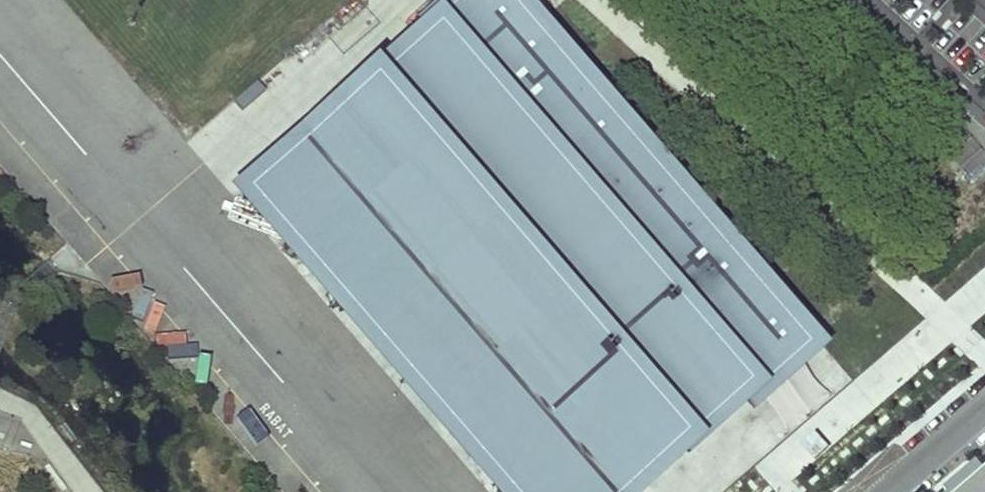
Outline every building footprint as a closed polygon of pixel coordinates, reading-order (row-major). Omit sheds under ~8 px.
[(827,352),(521,0),(491,0),(545,62),(628,157),(628,158),(743,290),(743,291),(793,348),(741,393),(723,372),(717,365),(672,404),(583,480),(494,377),(497,375),(468,342),(465,344),(420,291),(419,291),(317,173),(341,152),(344,155),(365,136),(363,133),(449,58),(435,42),(434,42),(435,41),(483,0),(443,0),(411,28),(416,34),(225,199),(480,491),(654,491),(745,413),(749,418),(827,352)] [(494,377),(583,480),(672,404),(717,365),(723,372),(741,393),(793,348),(743,291),(743,290),(628,158),(628,157),(545,62),(491,0),(483,0),(435,41),(434,42),(435,42),(449,58),(363,133),(365,136),(344,155),(341,152),(317,173),(419,291),(420,291),(465,344),(468,342),(497,375),(494,377)] [(962,134),(940,153),(973,191),(984,181),(984,160),(962,134)] [(213,396),(219,366),(195,362),(190,392),(213,396)] [(9,453),(19,426),(0,419),(0,450),(9,453)] [(970,491),(984,491),(984,479),(970,491)]
